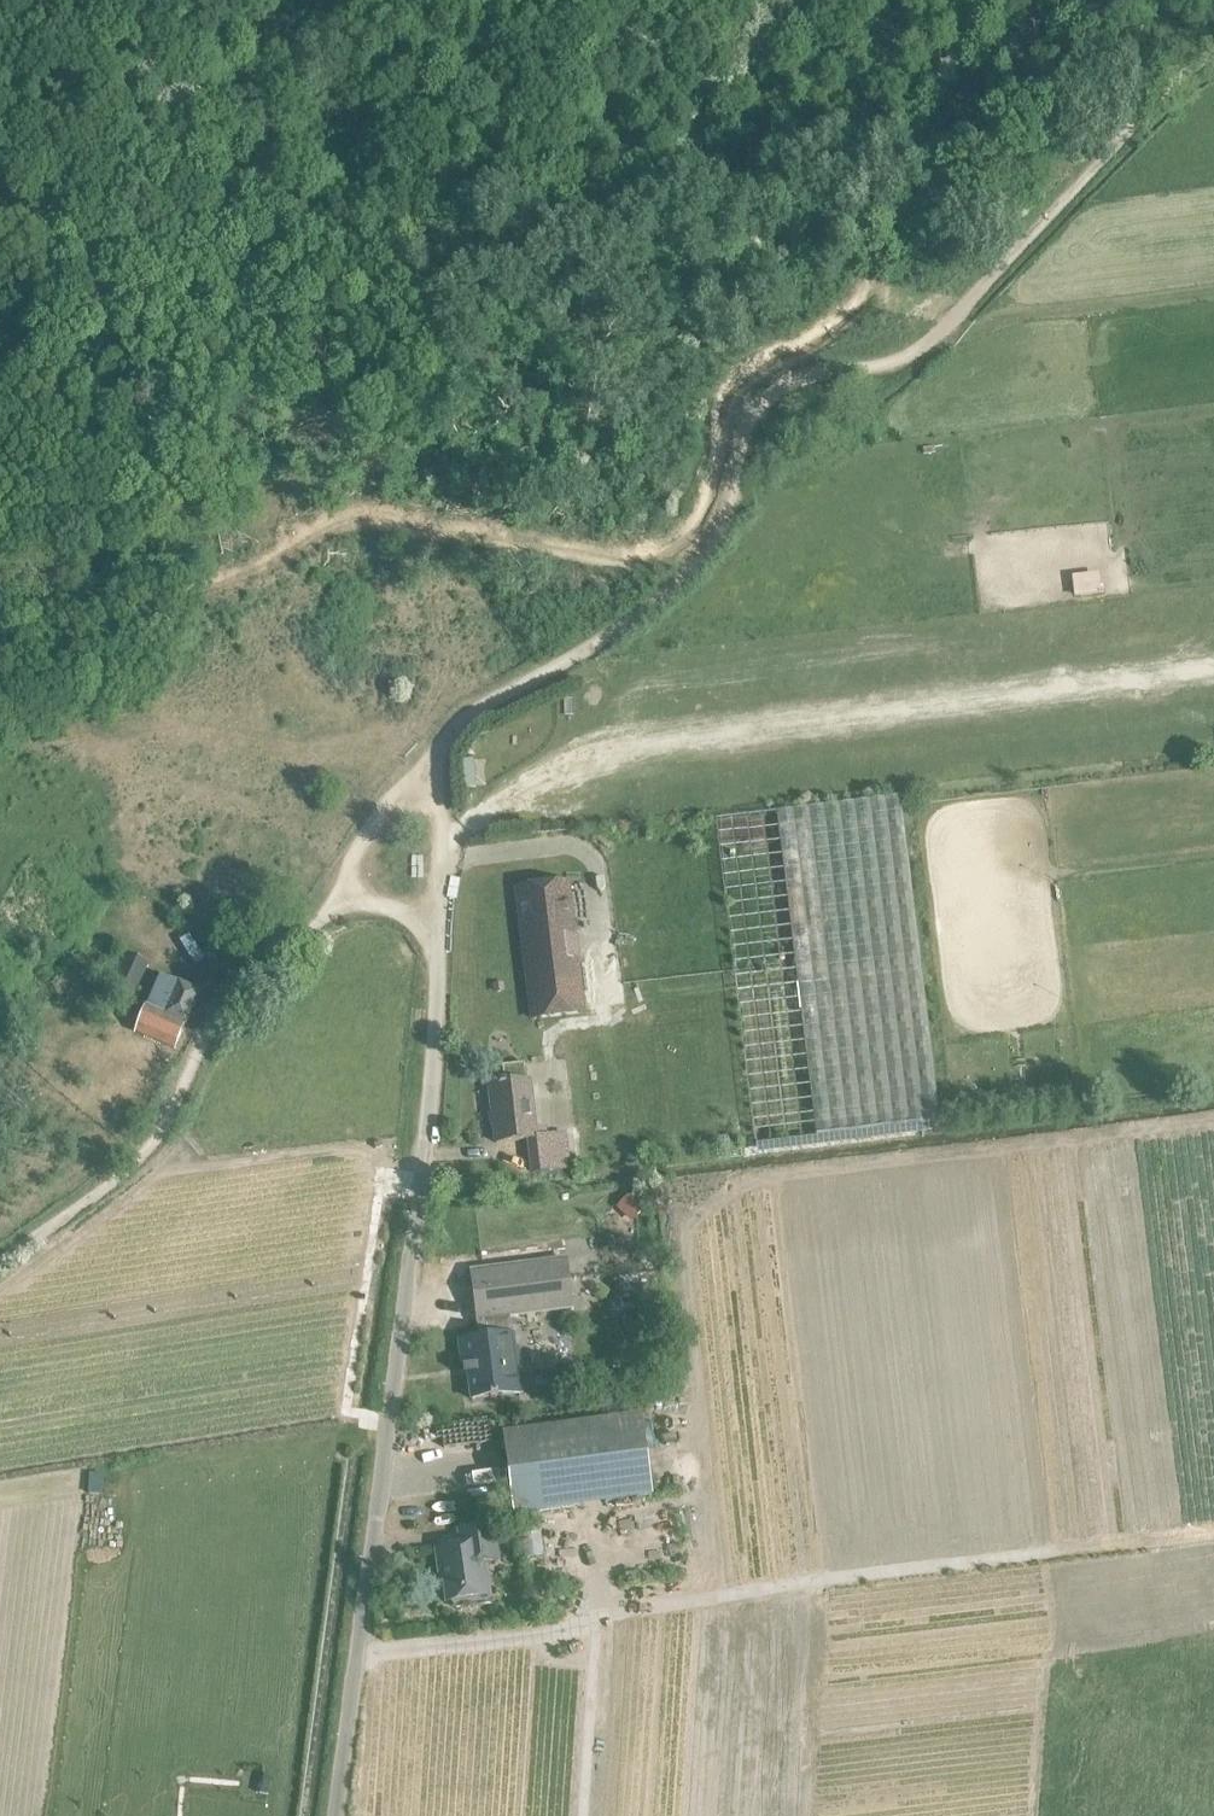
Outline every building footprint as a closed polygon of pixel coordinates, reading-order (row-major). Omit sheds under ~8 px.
[(1074,597),(1100,594),(1098,574),(1072,577),(1074,597)] [(899,797),(777,812),(816,1138),(939,1123),(899,797)] [(566,883),(517,889),(532,1019),(582,1012),(566,883)] [(132,996),(147,962),(127,954),(112,987),(132,996)] [(147,1006),(137,1001),(126,1027),(136,1031),(174,1048),(183,1025),(184,1026),(198,993),(148,972),(138,994),(151,999),(147,1006)] [(524,1064),(502,1067),(504,1082),(499,1083),(499,1085),(489,1086),(495,1143),(529,1139),(533,1173),(566,1169),(562,1136),(536,1139),(529,1081),(526,1081),(524,1064)] [(519,1390),(516,1370),(519,1369),(516,1348),(513,1348),(509,1316),(572,1308),(566,1261),(470,1273),(478,1338),(459,1341),(462,1368),(465,1367),(467,1376),(468,1376),(471,1400),(490,1398),(490,1399),(497,1398),(497,1394),(519,1390)] [(512,1515),(651,1497),(641,1415),(501,1432),(512,1515)] [(459,1531),(461,1546),(437,1550),(440,1570),(443,1570),(447,1602),(487,1596),(482,1561),(497,1560),(492,1526),(459,1531)]
